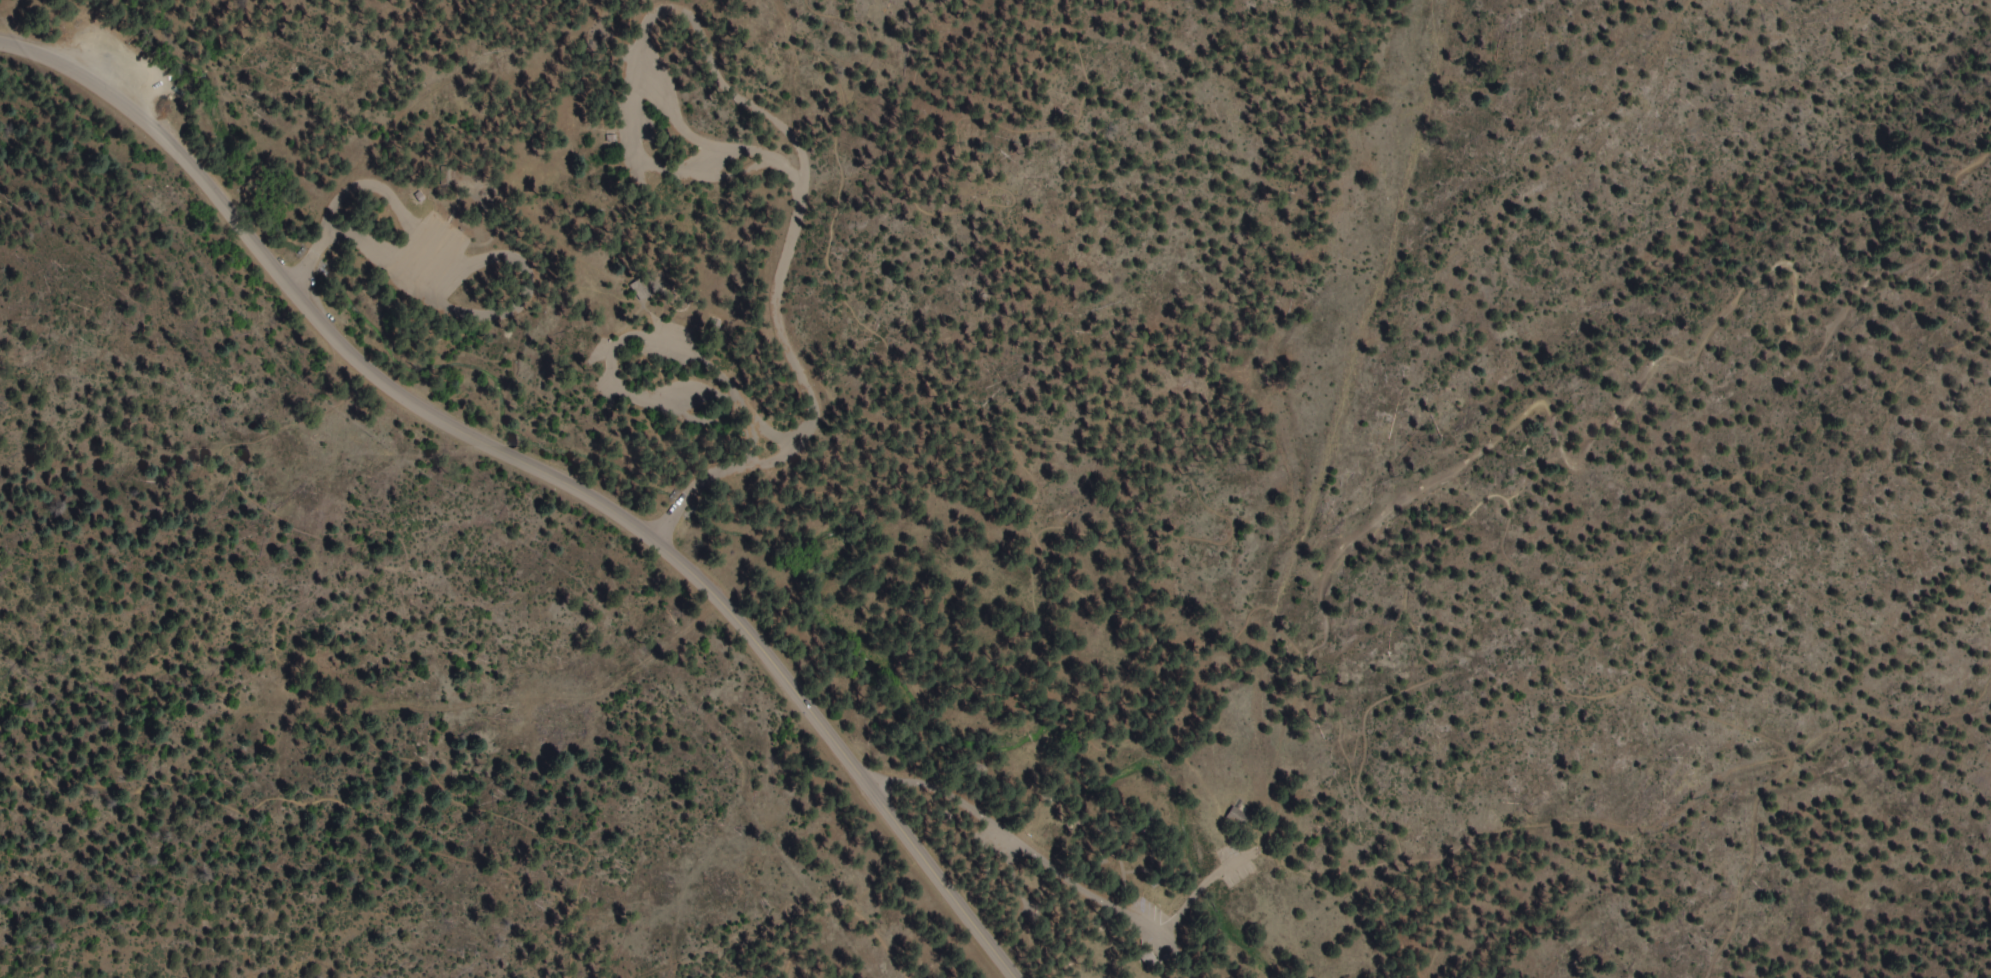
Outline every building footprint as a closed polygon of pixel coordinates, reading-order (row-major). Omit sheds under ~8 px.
[(1248,816),(1232,806),(1226,817),(1242,826),(1248,816)]
